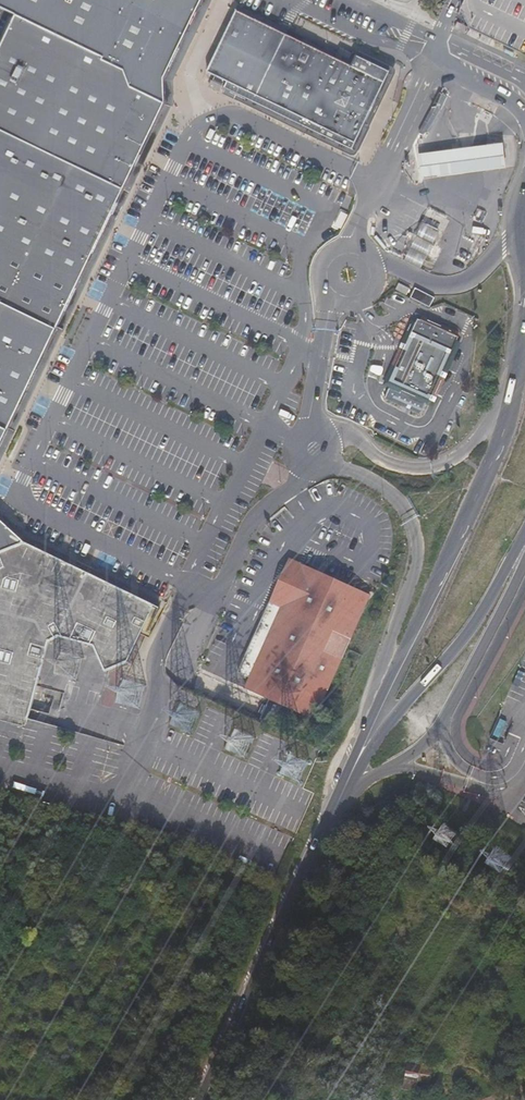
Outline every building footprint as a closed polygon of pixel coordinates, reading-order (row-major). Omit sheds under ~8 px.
[(0,32),(0,445),(161,96),(160,78),(159,70),(193,0),(10,0),(14,2),(0,32)] [(348,140),(386,62),(337,38),(332,48),(233,1),(204,62),(250,84),(247,91),(348,140)] [(504,141),(418,153),(422,177),(506,167),(504,141)] [(388,297),(396,301),(399,296),(390,291),(388,297)] [(406,295),(402,304),(422,314),(426,304),(406,295)] [(445,357),(406,340),(385,389),(396,394),(393,403),(419,415),(422,406),(425,407),(445,357)] [(362,430),(372,435),(377,423),(366,418),(362,430)] [(29,709),(49,633),(60,626),(94,637),(107,670),(129,660),(155,604),(26,541),(0,516),(0,702),(29,709)] [(265,595),(277,601),(298,556),(286,550),(265,595)] [(277,601),(237,684),(260,696),(249,717),(267,726),(278,704),(307,719),(368,591),(298,556),(277,601)] [(408,1069),(405,1080),(428,1085),(431,1075),(408,1069)]
